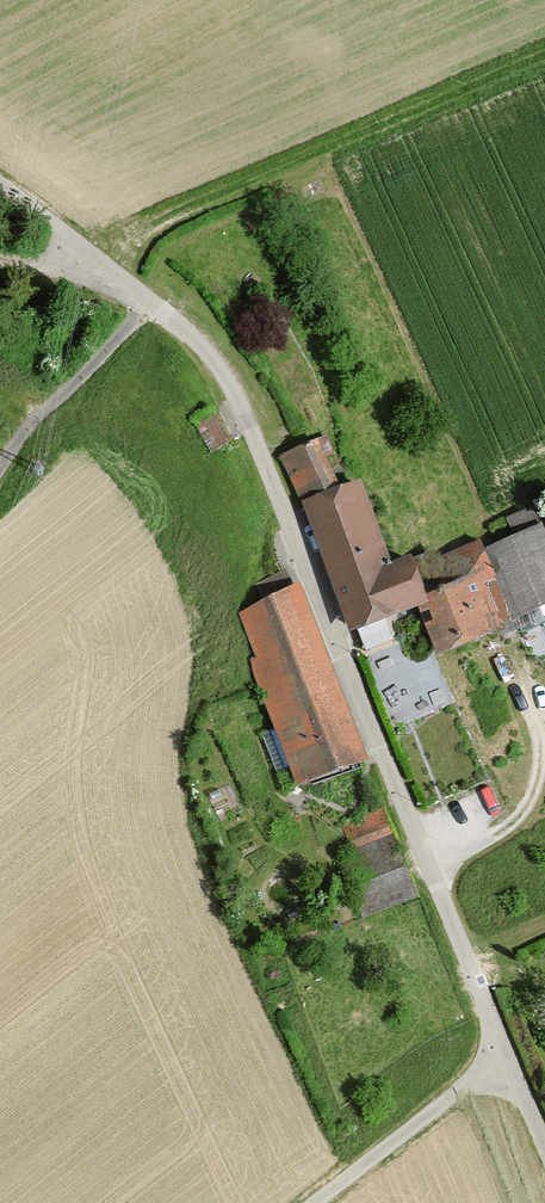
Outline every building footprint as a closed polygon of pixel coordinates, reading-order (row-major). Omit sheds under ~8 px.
[(229,442),(212,409),(194,418),(211,451),(229,442)] [(322,445),(288,458),(352,626),(418,601),(420,600),(406,561),(404,558),(392,562),(361,482),(339,491),(322,445)] [(490,542),(521,616),(544,605),(544,527),(542,520),(490,542)] [(420,600),(418,601),(439,651),(521,616),(490,542),(484,528),(406,561),(420,600)] [(365,761),(298,583),(230,609),(298,786),(365,761)]
